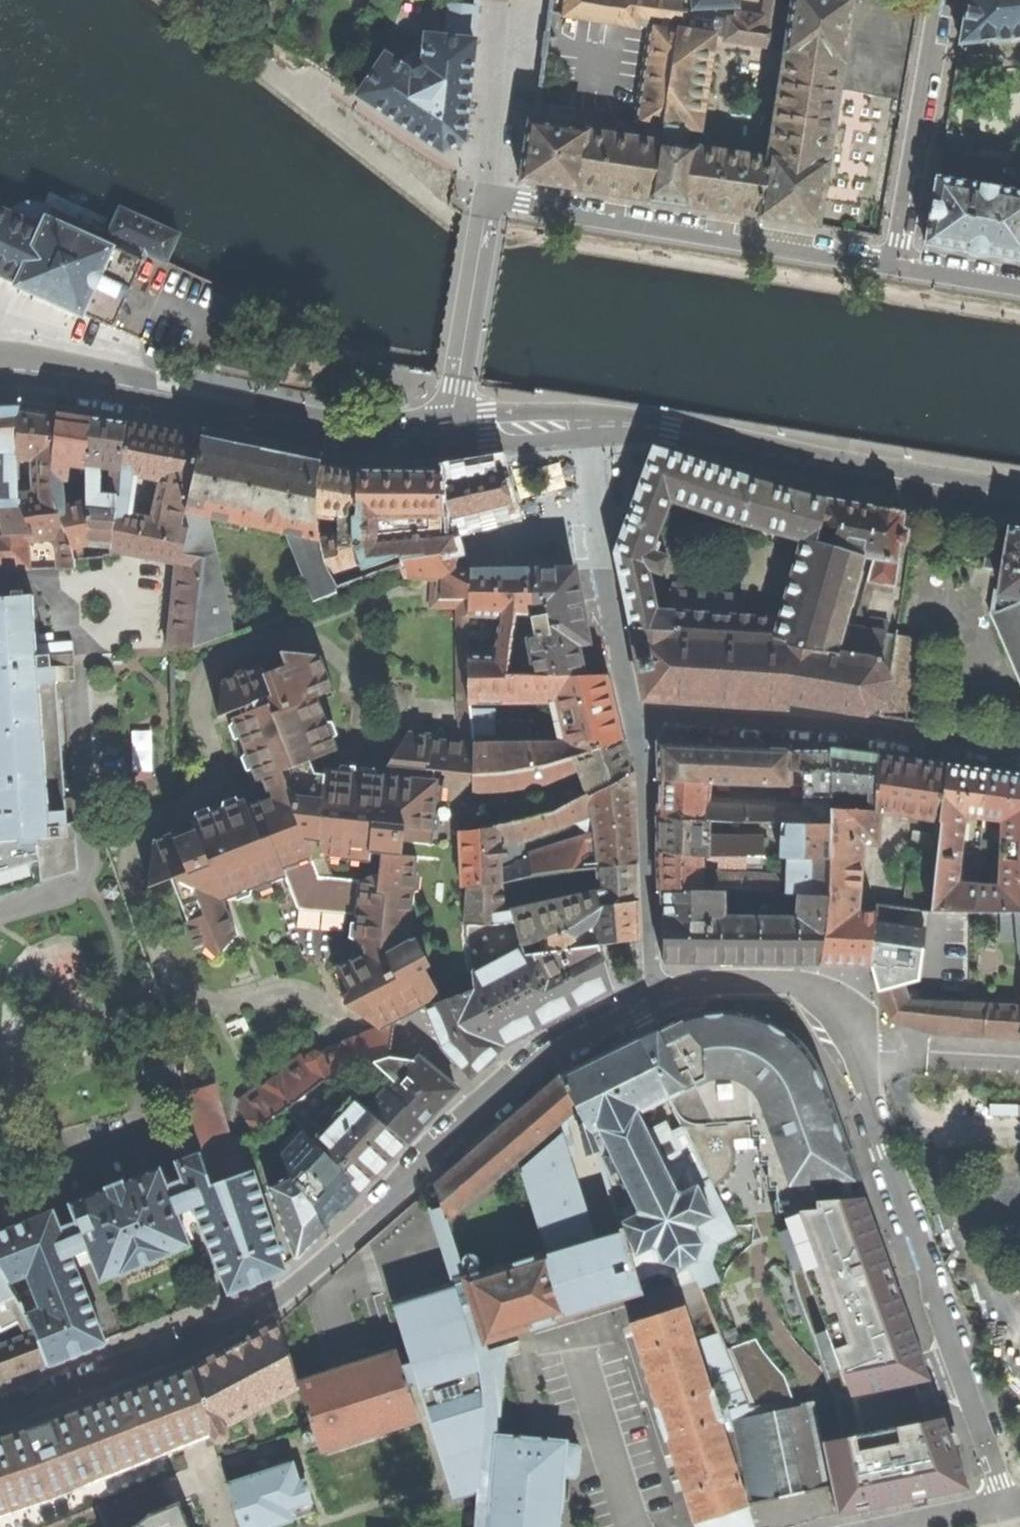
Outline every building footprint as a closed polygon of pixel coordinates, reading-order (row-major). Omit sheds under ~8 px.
[(638,28),(650,29),(650,26),(674,29),(680,30),(684,4),(686,5),(686,0),(575,0),(574,3),(568,3),(566,16),(638,28)] [(651,200),(689,206),(724,211),(760,217),(818,226),(825,181),(845,53),(853,0),(794,0),(787,44),(769,159),(698,148),(685,146),(664,143),(660,143),(651,200)] [(694,5),(694,10),(696,10),(716,9),(716,12),(719,12),(719,9),(741,8),(744,10),(746,8),(743,6),(743,0),(693,0),(694,5)] [(725,40),(774,48),(782,0),(766,0),(765,7),(750,4),(748,15),(737,13),(736,19),(729,18),(725,40)] [(960,46),(962,46),(1019,39),(1019,0),(968,0),(966,10),(960,46)] [(478,7),(451,4),(446,39),(427,37),(425,53),(420,52),(402,61),(399,66),(386,57),(359,96),(443,151),(463,142),(468,93),(478,7)] [(649,124),(659,126),(674,29),(650,26),(650,29),(643,75),(636,122),(649,124)] [(680,30),(674,29),(659,126),(666,127),(688,130),(701,132),(715,35),(693,32),(680,30)] [(651,200),(660,143),(647,141),(589,132),(589,131),(584,131),(548,125),(538,124),(532,123),(523,181),(575,189),(580,190),(580,189),(618,195),(651,200)] [(926,245),(965,251),(966,252),(979,254),(988,256),(989,255),(1019,261),(1019,192),(1001,189),(1000,188),(977,184),(977,185),(939,179),(937,178),(932,209),(926,245)] [(107,237),(119,245),(146,256),(166,263),(170,265),(178,237),(120,210),(107,237)] [(116,253),(38,220),(35,225),(9,214),(0,211),(0,277),(16,284),(15,287),(82,318),(84,315),(113,329),(146,256),(119,245),(116,253)] [(170,363),(174,356),(158,349),(154,347),(152,351),(151,355),(170,363)] [(17,460),(20,409),(0,410),(0,449),(5,449),(6,482),(9,483),(10,500),(0,501),(0,519),(3,535),(34,534),(21,508),(19,494),(18,486),(17,460)] [(21,508),(34,534),(35,535),(36,540),(56,537),(59,568),(74,567),(73,556),(66,533),(54,497),(52,462),(57,415),(40,412),(20,409),(17,460),(32,460),(34,493),(19,494),(21,508)] [(75,417),(57,415),(52,462),(54,497),(66,533),(67,533),(73,550),(89,546),(86,502),(63,507),(62,481),(68,481),(70,463),(87,465),(91,419),(75,417)] [(116,504),(119,504),(125,424),(110,422),(91,419),(87,465),(86,502),(89,546),(95,546),(95,554),(110,555),(110,552),(111,552),(116,504)] [(187,510),(192,487),(201,437),(165,431),(125,424),(119,504),(116,504),(111,552),(176,563),(168,651),(195,648),(195,646),(204,558),(182,552),(189,529),(182,527),(187,510)] [(214,440),(201,437),(203,440),(190,510),(187,510),(182,527),(189,529),(182,552),(204,558),(195,646),(233,633),(208,514),(285,531),(314,602),(338,593),(329,574),(328,570),(320,540),(319,538),(315,537),(311,515),(317,463),(320,462),(306,460),(214,440)] [(716,468),(654,450),(636,499),(616,553),(632,630),(773,639),(788,641),(788,647),(834,655),(843,627),(862,558),(839,551),(829,548),(815,544),(818,528),(824,501),(747,479),(730,473),(716,468)] [(337,466),(320,462),(316,511),(317,519),(338,520),(338,536),(320,540),(328,570),(329,574),(345,569),(350,581),(362,577),(357,562),(358,561),(352,537),(351,518),(353,518),(357,471),(337,466)] [(466,470),(438,475),(442,517),(444,532),(445,536),(452,534),(450,529),(510,513),(496,465),(466,470)] [(397,471),(357,471),(353,518),(351,518),(352,537),(358,561),(362,571),(390,561),(391,566),(398,564),(411,559),(454,552),(457,552),(452,534),(445,536),(444,532),(440,533),(441,519),(442,517),(438,475),(437,472),(397,471)] [(843,504),(824,501),(818,528),(831,530),(829,548),(839,551),(841,548),(864,555),(873,556),(853,628),(884,633),(886,621),(863,619),(872,589),(891,592),(896,561),(894,560),(902,513),(902,512),(873,507),(872,509),(864,507),(857,506),(857,504),(843,502),(843,504)] [(1015,530),(1015,529),(1008,528),(1006,529),(989,527),(983,568),(1002,571),(999,591),(994,590),(989,613),(1019,684),(1019,531),(1015,530)] [(30,569),(28,541),(36,540),(35,535),(34,534),(3,535),(0,535),(0,571),(30,569)] [(469,617),(471,570),(457,570),(455,562),(454,552),(411,559),(398,564),(404,580),(409,580),(409,579),(431,580),(431,609),(457,609),(457,699),(462,742),(475,743),(475,774),(504,773),(538,768),(575,758),(622,738),(615,708),(608,679),(563,680),(562,679),(510,677),(507,677),(470,677),(469,656),(468,618),(469,617)] [(503,570),(471,570),(469,617),(499,618),(494,656),(469,656),(470,677),(507,677),(515,614),(529,617),(534,570),(503,570)] [(563,570),(534,570),(529,617),(533,637),(527,639),(533,673),(561,676),(582,675),(571,612),(563,570)] [(672,583),(672,595),(683,596),(685,584),(672,583)] [(36,859),(35,847),(65,846),(55,668),(38,668),(33,596),(0,598),(0,870),(36,859)] [(632,630),(645,700),(785,709),(787,702),(865,714),(882,704),(889,679),(887,677),(894,636),(894,635),(884,633),(853,628),(843,627),(834,655),(788,647),(788,641),(773,639),(632,630)] [(917,639),(894,636),(887,677),(889,679),(882,704),(865,714),(903,720),(917,639)] [(379,1030),(393,1024),(427,1007),(428,1005),(442,1000),(425,969),(430,966),(416,940),(410,939),(417,857),(402,856),(403,842),(432,844),(439,780),(438,780),(438,772),(474,776),(475,774),(475,743),(462,742),(432,739),(432,734),(409,732),(387,767),(391,768),(390,775),(324,769),(323,774),(315,774),(310,761),(338,751),(318,698),(334,692),(321,656),(280,653),(285,666),(266,673),(263,665),(222,680),(219,718),(239,710),(241,715),(231,719),(256,782),(262,780),(268,798),(248,806),(245,798),(191,819),(194,830),(175,838),(173,832),(154,840),(149,888),(171,879),(188,921),(184,923),(194,949),(214,941),(219,954),(237,935),(224,901),(285,878),(298,910),(356,915),(353,947),(361,948),(363,953),(336,967),(354,1001),(345,1005),(379,1030)] [(135,730),(136,770),(156,769),(155,730),(135,730)] [(627,754),(622,738),(575,758),(589,794),(590,796),(632,771),(627,754)] [(658,742),(659,780),(710,782),(742,784),(789,784),(789,771),(790,751),(790,748),(736,746),(658,742)] [(811,750),(790,751),(789,771),(802,772),(803,796),(831,797),(830,776),(829,750),(811,750)] [(832,751),(829,750),(830,776),(831,797),(830,808),(874,810),(874,781),(875,757),(855,754),(832,751)] [(913,762),(875,757),(874,810),(875,812),(879,812),(939,822),(946,766),(913,762)] [(969,769),(946,766),(939,822),(938,842),(929,911),(974,911),(977,884),(956,883),(964,816),(982,818),(987,772),(969,769)] [(564,873),(596,868),(597,867),(636,863),(634,822),(632,771),(590,796),(589,794),(556,812),(499,826),(498,829),(487,831),(471,833),(461,832),(463,887),(468,887),(501,884),(510,883),(542,876),(544,883),(565,880),(564,873)] [(987,772),(982,818),(1000,820),(997,886),(977,884),(974,911),(1015,912),(1019,912),(1019,776),(1007,774),(987,772)] [(658,799),(657,815),(709,820),(743,821),(781,822),(807,823),(808,825),(829,824),(830,825),(830,808),(831,797),(803,796),(802,806),(743,801),(709,800),(710,782),(659,780),(658,799)] [(844,963),(869,964),(876,912),(857,912),(862,843),(877,844),(879,812),(875,812),(874,810),(830,808),(830,825),(829,824),(828,859),(827,894),(819,963),(844,963)] [(658,833),(658,851),(708,856),(736,855),(762,856),(768,856),(768,838),(709,837),(709,820),(657,815),(658,833)] [(780,857),(788,857),(828,859),(829,824),(808,825),(808,826),(781,824),(780,857)] [(903,908),(929,911),(938,842),(910,839),(903,908)] [(660,888),(663,887),(702,888),(702,866),(762,867),(762,856),(736,855),(708,856),(658,851),(659,871),(660,888)] [(788,857),(787,892),(827,894),(828,859),(788,857)] [(637,884),(636,863),(597,867),(596,868),(599,893),(503,914),(502,894),(511,894),(510,883),(501,884),(468,887),(466,924),(505,924),(515,923),(523,946),(542,939),(569,927),(600,907),(637,901),(637,884)] [(709,871),(710,888),(722,888),(737,889),(778,892),(779,881),(775,875),(709,871)] [(663,887),(664,961),(726,961),(819,963),(827,894),(787,892),(778,892),(737,889),(722,888),(710,888),(702,888),(663,887)] [(638,919),(637,901),(600,907),(569,927),(542,939),(544,952),(583,947),(580,933),(589,929),(595,933),(596,945),(598,944),(638,939),(638,919)] [(611,989),(598,944),(596,945),(583,947),(544,952),(525,955),(522,947),(471,972),(473,988),(442,1000),(428,1005),(427,1007),(443,1047),(471,1077),(499,1051),(497,1049),(575,1008),(611,989)] [(907,1001),(902,984),(877,992),(885,1009),(890,1018),(932,1031),(939,1033),(985,1036),(1019,1037),(1019,1007),(907,1001)] [(578,1111),(586,1123),(632,1103),(673,1192),(710,1176),(715,1187),(724,1181),(730,1172),(735,1162),(736,1151),(762,1148),(764,1163),(769,1163),(772,1189),(778,1188),(781,1223),(821,1219),(820,1203),(818,1184),(857,1179),(834,1118),(837,1117),(821,1074),(811,1058),(796,1041),(785,1030),(783,1030),(767,1020),(735,1011),(707,1011),(667,1026),(639,1038),(596,1059),(562,1077),(578,1111)] [(244,1112),(257,1129),(322,1080),(335,1076),(384,1056),(386,1058),(388,1058),(393,1024),(379,1030),(321,1055),(316,1053),(311,1055),(246,1102),(243,1107),(244,1112)] [(145,1086),(180,1077),(173,1051),(139,1059),(145,1086)] [(434,1114),(458,1089),(426,1064),(421,1062),(388,1058),(386,1058),(338,1079),(373,1113),(407,1144),(434,1114)] [(497,1134),(437,1184),(465,1279),(477,1320),(485,1342),(643,1292),(640,1281),(634,1257),(624,1233),(599,1152),(588,1155),(581,1126),(586,1123),(578,1111),(562,1077),(497,1134)] [(381,1171),(407,1144),(373,1113),(338,1079),(322,1083),(288,1111),(304,1130),(317,1146),(319,1146),(349,1176),(357,1196),(381,1171)] [(213,1087),(187,1095),(213,1183),(252,1170),(243,1139),(229,1142),(213,1087)] [(738,1234),(715,1187),(710,1176),(673,1192),(632,1103),(586,1123),(581,1126),(588,1155),(599,1152),(624,1233),(634,1257),(640,1281),(660,1273),(673,1278),(677,1288),(698,1281),(701,1290),(720,1282),(713,1262),(721,1244),(738,1234)] [(169,1148),(197,1140),(189,1110),(161,1118),(169,1148)] [(342,1213),(357,1196),(349,1176),(319,1146),(317,1146),(304,1130),(282,1156),(289,1177),(313,1205),(325,1231),(342,1213)] [(9,1282),(28,1275),(42,1309),(27,1315),(37,1332),(47,1365),(106,1342),(71,1257),(88,1250),(101,1281),(149,1261),(189,1245),(182,1230),(200,1223),(228,1294),(285,1271),(252,1171),(211,1185),(201,1153),(176,1163),(178,1168),(161,1175),(159,1169),(123,1183),(122,1182),(105,1188),(105,1190),(70,1204),(77,1223),(72,1221),(61,1225),(60,1230),(53,1211),(0,1232),(0,1266),(9,1282)] [(312,1244),(325,1231),(313,1205),(289,1177),(269,1186),(296,1260),(312,1244)] [(832,1487),(838,1523),(990,1491),(964,1404),(943,1408),(863,1201),(820,1203),(821,1219),(781,1223),(829,1374),(839,1399),(859,1395),(868,1428),(823,1438),(832,1487)] [(699,1526),(754,1526),(747,1506),(832,1487),(823,1438),(816,1403),(807,1404),(804,1406),(752,1408),(728,1416),(722,1399),(717,1400),(714,1391),(712,1391),(685,1305),(681,1306),(675,1289),(645,1297),(651,1316),(632,1322),(657,1406),(656,1408),(666,1439),(668,1439),(696,1523),(698,1523),(699,1526)] [(469,1359),(447,1292),(386,1311),(398,1351),(419,1419),(445,1503),(472,1497),(490,1505),(492,1505),(490,1526),(560,1526),(561,1512),(563,1512),(564,1486),(563,1484),(564,1477),(578,1477),(581,1446),(567,1445),(568,1443),(550,1440),(550,1438),(516,1435),(515,1438),(495,1436),(503,1352),(469,1359)] [(713,1293),(707,1296),(710,1306),(711,1306),(718,1323),(724,1320),(713,1293)] [(34,1368),(47,1365),(37,1332),(27,1315),(20,1302),(4,1308),(17,1340),(0,1346),(0,1381),(34,1368)] [(235,1346),(193,1373),(213,1433),(218,1444),(230,1437),(225,1426),(301,1387),(300,1382),(283,1320),(235,1346)] [(398,1351),(300,1382),(301,1387),(320,1451),(419,1419),(398,1351)] [(191,1464),(105,1498),(97,1479),(213,1433),(193,1373),(0,1438),(0,1516),(36,1504),(43,1525),(90,1507),(98,1526),(217,1526),(191,1464)] [(242,1526),(273,1526),(316,1512),(305,1479),(300,1480),(294,1462),(292,1462),(286,1460),(277,1463),(273,1469),(229,1484),(235,1510),(242,1526)]
